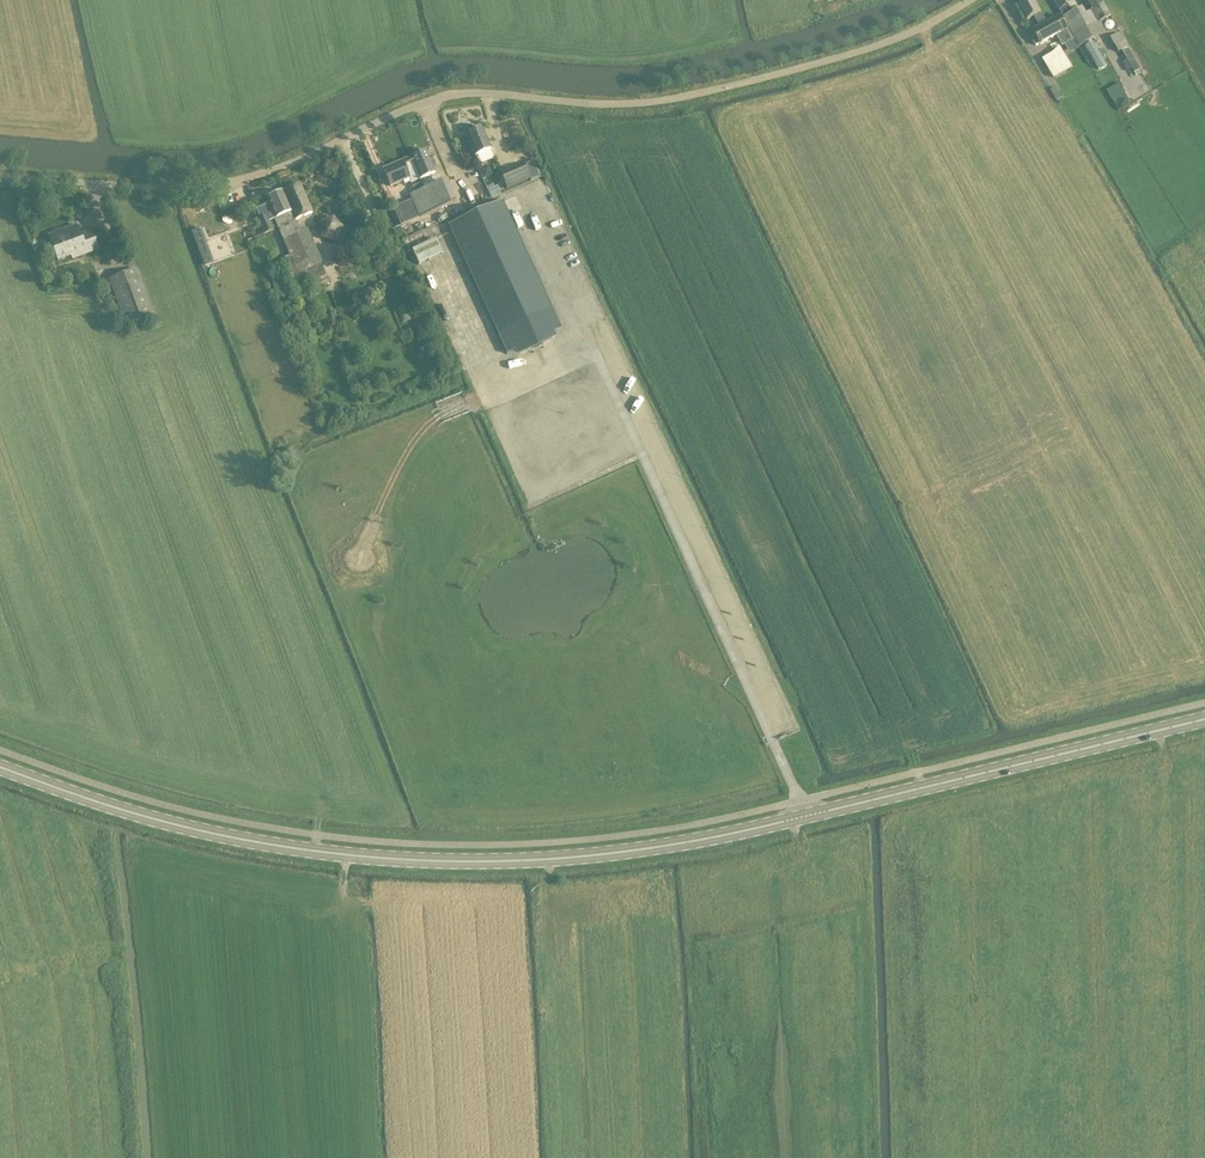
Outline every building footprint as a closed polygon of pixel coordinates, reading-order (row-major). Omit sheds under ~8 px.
[(1056,37),(1061,46),(1074,40),(1069,30),(1068,31),(1061,18),(1047,25),(1041,14),(1033,0),(1028,0),(1018,5),(1027,22),(1034,18),(1040,29),(1033,33),(1035,36),(1031,39),(1036,47),(1040,44),(1040,46),(1056,37)] [(1045,11),(1054,8),(1051,0),(1046,0),(1042,2),(1045,11)] [(1087,15),(1082,9),(1073,14),(1069,6),(1075,3),(1073,0),(1052,0),(1059,12),(1060,11),(1064,18),(1063,19),(1079,49),(1082,47),(1083,51),(1097,44),(1094,40),(1106,33),(1101,23),(1110,17),(1100,0),(1083,0),(1084,3),(1086,7),(1090,5),(1094,12),(1092,13),(1092,12),(1087,15)] [(1143,75),(1141,70),(1120,34),(1110,39),(1119,54),(1122,52),(1134,73),(1130,75),(1133,81),(1143,75)] [(1049,70),(1054,79),(1071,69),(1066,61),(1068,60),(1059,48),(1053,54),(1042,60),(1049,70)] [(1131,103),(1119,84),(1106,91),(1118,111),(1129,105),(1131,103)] [(1061,98),(1055,87),(1050,90),(1056,100),(1061,98)] [(494,157),(491,150),(481,128),(465,135),(475,157),(476,156),(479,163),(481,164),(492,160),(494,157)] [(390,187),(409,179),(410,184),(420,180),(435,173),(425,152),(410,158),(410,159),(383,171),(390,187)] [(524,165),(500,175),(506,190),(531,180),(524,165)] [(400,227),(418,219),(419,220),(456,204),(446,180),(409,196),(410,201),(392,209),(400,227)] [(274,221),(283,241),(300,234),(294,221),(312,213),(299,185),(282,193),(291,213),(274,221)] [(267,216),(257,220),(263,236),(274,231),(269,222),(274,221),(291,213),(282,193),(266,200),(272,213),(266,216),(267,216)] [(560,332),(504,202),(448,226),(506,354),(560,332)] [(331,218),(319,223),(318,223),(318,224),(318,225),(319,237),(319,238),(320,239),(320,240),(321,240),(334,243),(335,243),(341,246),(348,234),(342,231),(342,230),(342,229),(342,228),(334,218),(333,218),(332,218),(331,218)] [(53,236),(48,238),(57,262),(71,257),(72,261),(98,251),(93,237),(82,241),(76,227),(62,232),(60,231),(55,233),(53,236)] [(212,264),(199,230),(192,233),(204,266),(212,264)] [(435,239),(412,250),(418,265),(442,254),(435,239)] [(298,276),(293,264),(286,267),(294,285),(308,279),(313,291),(329,284),(321,266),(298,276)] [(125,324),(152,314),(136,271),(109,281),(125,324)] [(283,468),(297,462),(292,450),(278,456),(283,468)]
